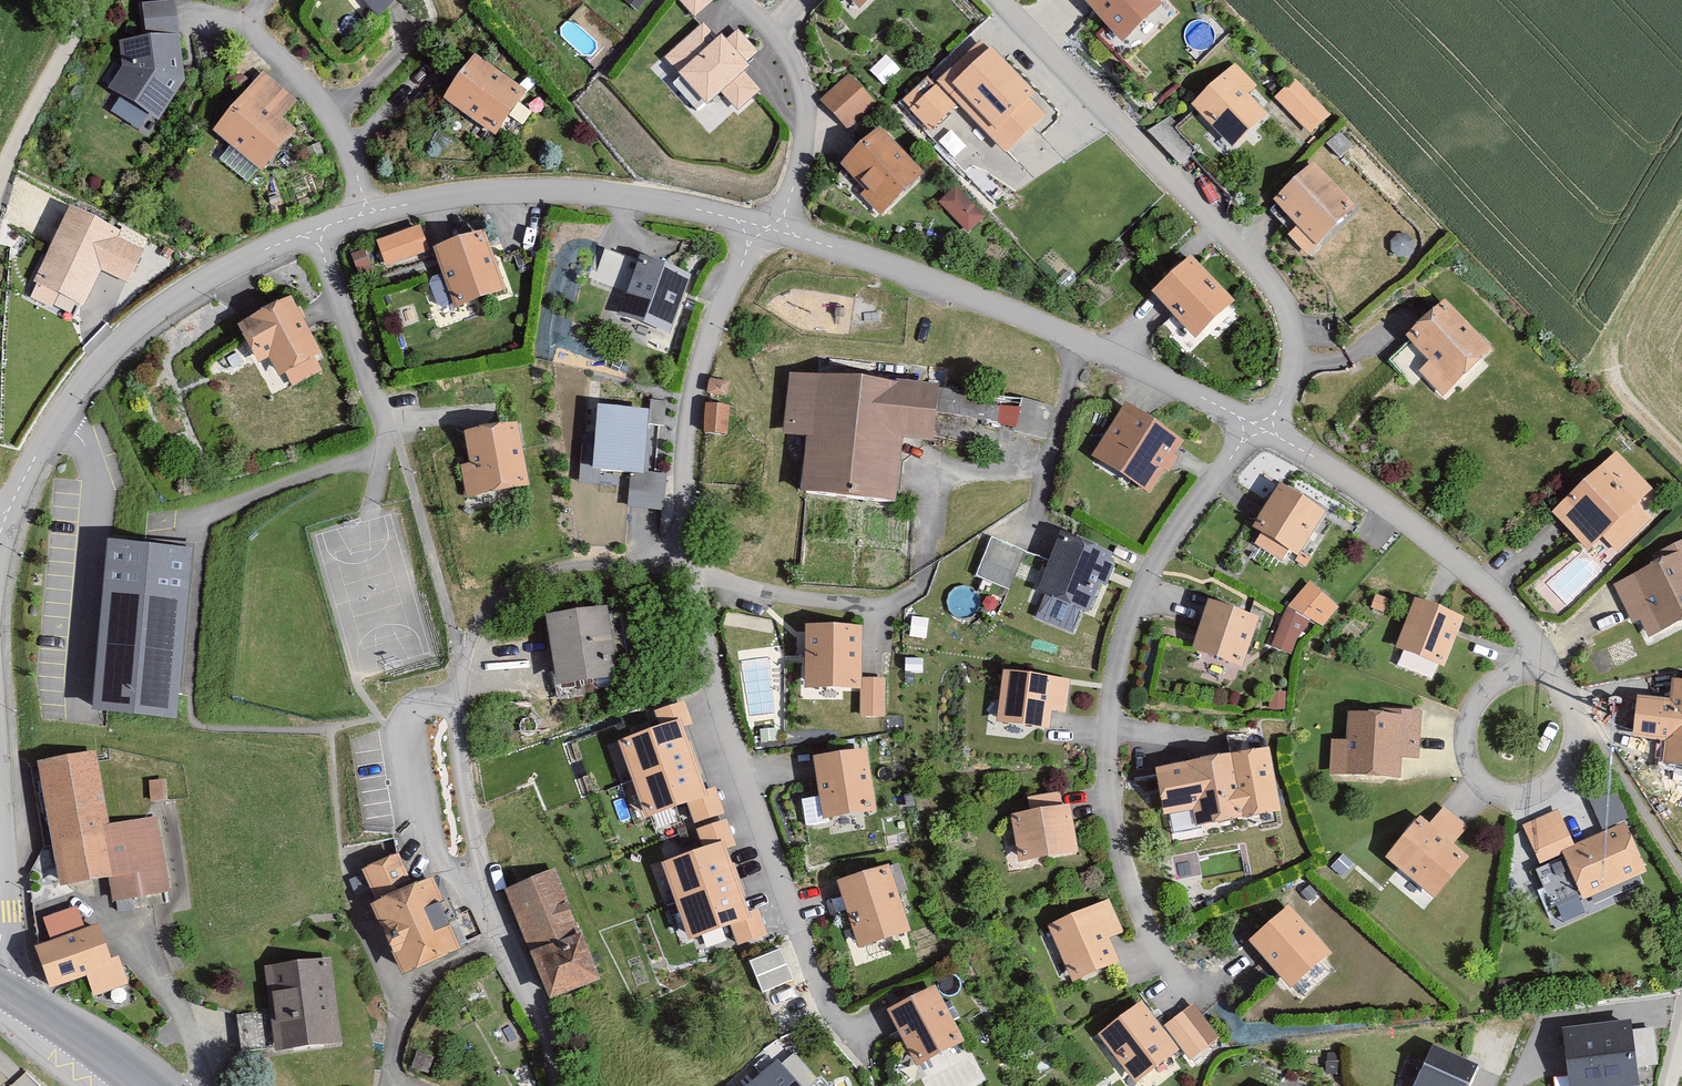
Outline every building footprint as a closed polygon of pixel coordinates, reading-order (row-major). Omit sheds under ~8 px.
[(383,21),(407,0),(365,0),(383,21)] [(695,18),(715,0),(714,0),(680,0),(695,18)] [(861,12),(874,0),(850,0),(861,12)] [(1128,41),(1164,5),(1159,0),(1086,0),(1128,41)] [(143,6),(147,40),(181,36),(176,1),(143,6)] [(705,23),(665,59),(710,110),(726,96),(740,112),(764,90),(743,66),(724,44),(705,23)] [(739,31),(724,44),(743,66),(758,54),(739,31)] [(147,40),(121,44),(124,68),(110,89),(159,122),(186,81),(181,36),(147,40)] [(982,43),(912,111),(933,132),(959,106),(1009,158),(1053,116),(982,43)] [(523,91),(476,57),(448,96),(495,130),(523,91)] [(1235,65),(1194,108),(1237,150),(1271,115),(1249,94),(1257,86),(1235,65)] [(262,72),(212,133),(264,175),(298,133),(284,121),(300,102),(262,72)] [(852,73),(821,100),(846,129),(877,102),(852,73)] [(1294,78),(1276,96),(1312,132),(1331,113),(1294,78)] [(1171,154),(1180,148),(1162,123),(1153,130),(1171,154)] [(884,132),(846,168),(866,189),(860,195),(882,217),(926,175),(884,132)] [(1314,163),(1275,202),(1300,227),(1290,236),(1310,256),(1359,208),(1314,163)] [(956,188),(941,202),(969,233),(984,220),(956,188)] [(71,207),(28,298),(56,311),(63,296),(84,306),(101,269),(129,283),(145,250),(119,238),(122,231),(71,207)] [(427,249),(418,227),(380,242),(388,263),(427,249)] [(487,233),(435,252),(457,310),(509,291),(487,233)] [(1195,259),(1157,296),(1199,340),(1237,303),(1195,259)] [(690,277),(642,260),(618,329),(665,345),(690,277)] [(294,295),(236,325),(257,365),(270,358),(282,380),(288,377),(317,362),(326,356),(294,295)] [(1448,305),(1391,362),(1414,384),(1423,375),(1446,398),(1494,349),(1448,305)] [(317,362),(288,377),(293,386),(322,371),(317,362)] [(942,388),(791,374),(785,439),(809,441),(804,495),(898,504),(904,441),(936,444),(942,388)] [(1000,422),(1019,423),(1021,394),(1002,393),(1000,422)] [(729,431),(731,403),(708,402),(707,429),(729,431)] [(1128,407),(1094,459),(1151,496),(1185,444),(1128,407)] [(647,414),(600,411),(596,475),(630,478),(628,509),(666,512),(668,474),(643,473),(647,414)] [(519,425),(466,436),(472,466),(462,468),(469,500),(531,487),(519,425)] [(1616,450),(1553,512),(1591,551),(1605,537),(1619,550),(1651,519),(1640,508),(1657,490),(1616,450)] [(1326,516),(1283,490),(1257,531),(1262,534),(1256,544),(1287,563),(1292,554),(1300,558),(1326,516)] [(1012,585),(1022,545),(989,537),(980,577),(1012,585)] [(1116,559),(1066,538),(1041,596),(1048,600),(1081,613),(1092,617),(1116,559)] [(1660,562),(1681,551),(1681,541),(1657,554),(1660,562)] [(193,554),(110,546),(94,714),(177,722),(193,554)] [(1614,583),(1634,624),(1643,619),(1652,637),(1681,623),(1681,551),(1660,562),(1614,583)] [(1311,583),(1290,607),(1323,626),(1340,607),(1311,583)] [(1081,613),(1048,600),(1041,616),(1074,629),(1081,613)] [(1468,620),(1417,601),(1398,650),(1403,652),(1398,665),(1434,679),(1440,665),(1449,669),(1468,620)] [(1261,618),(1213,602),(1196,651),(1245,668),(1261,618)] [(606,608),(548,618),(561,689),(619,678),(606,608)] [(1308,621),(1288,612),(1272,646),(1293,656),(1308,621)] [(857,629),(811,629),(810,684),(856,685),(857,629)] [(1071,680),(1004,673),(999,726),(1051,732),(1053,712),(1067,713),(1071,680)] [(1674,681),(1672,701),(1638,696),(1633,739),(1680,745),(1678,760),(1681,761),(1681,682),(1674,681)] [(1630,725),(1630,699),(1616,699),(1615,725),(1630,725)] [(655,713),(661,731),(681,724),(683,730),(695,725),(687,701),(655,713)] [(1349,742),(1332,741),(1331,774),(1406,777),(1407,761),(1422,761),(1424,715),(1350,712),(1349,742)] [(661,731),(622,745),(650,822),(690,807),(709,801),(705,792),(683,730),(681,724),(661,731)] [(870,749),(815,759),(822,798),(803,802),(807,827),(881,814),(870,749)] [(97,753),(38,764),(60,890),(112,880),(117,904),(172,895),(158,816),(110,825),(97,753)] [(1240,756),(1160,772),(1170,818),(1196,813),(1200,831),(1254,820),(1240,756)] [(718,788),(705,792),(709,801),(690,807),(696,824),(727,814),(718,788)] [(1029,794),(1030,806),(1064,803),(1063,791),(1029,794)] [(1073,807),(1015,817),(1023,865),(1081,856),(1073,807)] [(1423,818),(1389,860),(1437,898),(1469,859),(1452,845),(1467,827),(1444,808),(1431,824),(1423,818)] [(1574,847),(1558,811),(1523,826),(1543,871),(1566,861),(1585,903),(1651,874),(1628,823),(1574,847)] [(699,831),(707,852),(725,846),(728,850),(738,846),(729,821),(699,831)] [(707,852),(664,869),(694,944),(732,929),(754,921),(751,913),(725,846),(707,852)] [(396,857),(367,871),(381,902),(374,905),(403,971),(459,946),(429,880),(411,889),(396,857)] [(890,869),(839,886),(861,951),(911,934),(890,869)] [(556,872),(506,892),(552,1005),(602,985),(556,872)] [(1111,900),(1049,926),(1074,985),(1123,965),(1111,937),(1124,932),(1111,900)] [(78,908),(42,920),(50,943),(34,949),(49,994),(88,981),(93,996),(126,985),(118,961),(112,963),(99,926),(86,930),(78,908)] [(1291,908),(1251,943),(1294,991),(1333,956),(1291,908)] [(759,910),(751,913),(754,921),(732,929),(739,948),(769,936),(759,910)] [(792,980),(779,949),(750,961),(762,992),(792,980)] [(332,960),(265,969),(276,1051),(343,1042),(332,960)] [(937,988),(888,1013),(918,1069),(967,1044),(937,988)] [(1145,1004),(1101,1038),(1138,1085),(1182,1052),(1145,1004)] [(1195,1004),(1167,1024),(1193,1060),(1221,1040),(1195,1004)] [(262,1043),(259,1011),(240,1013),(242,1044),(262,1043)] [(1568,1030),(1575,1085),(1644,1085),(1636,1021),(1568,1030)] [(1438,1047),(1419,1085),(1473,1085),(1482,1068),(1438,1047)] [(747,1085),(799,1085),(776,1060),(747,1085)] [(1571,1075),(1559,1075),(1558,1085),(1571,1085),(1571,1075)]
